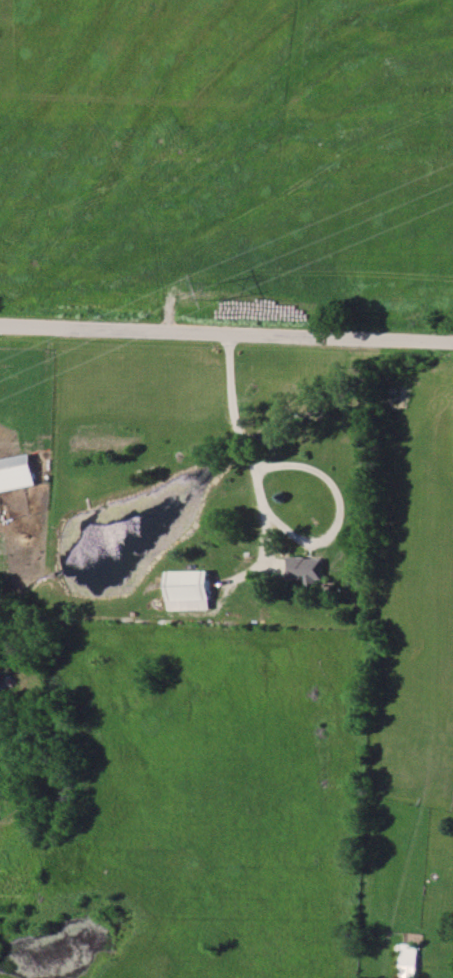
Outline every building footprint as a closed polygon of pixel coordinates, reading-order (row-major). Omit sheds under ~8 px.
[(37,484),(31,453),(0,459),(0,491),(37,484)] [(325,557),(290,556),(289,578),(306,579),(306,581),(324,582),(325,557)] [(171,571),(172,609),(212,608),(211,570),(171,571)] [(419,945),(402,945),(401,977),(418,977),(419,945)]
